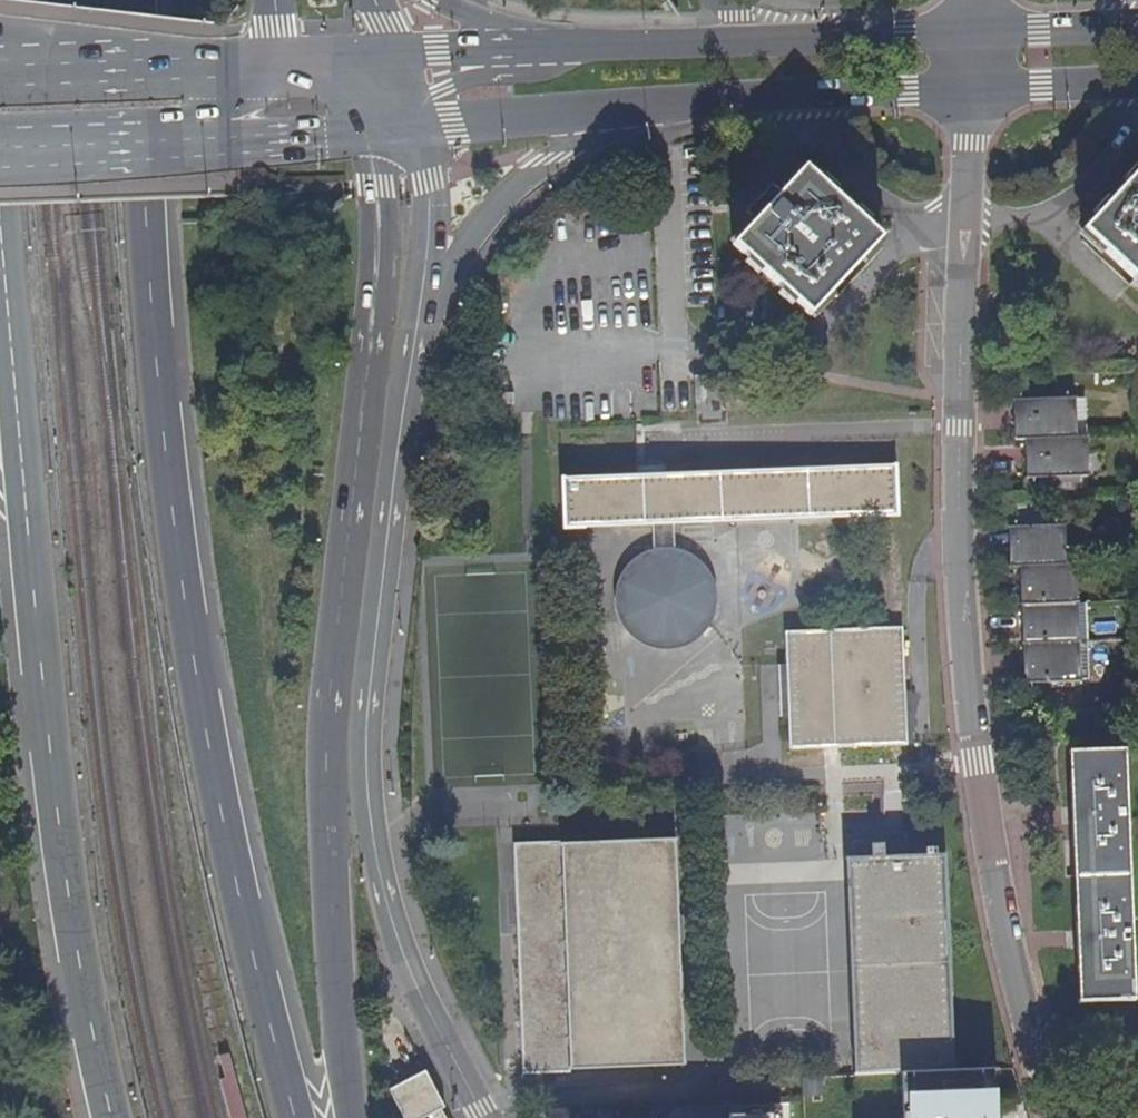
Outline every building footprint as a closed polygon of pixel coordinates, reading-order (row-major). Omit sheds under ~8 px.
[(880,239),(805,168),(734,244),(809,315),(880,239)] [(1084,231),(1137,281),(1137,174),(1084,231)] [(1031,438),(1066,437),(1066,421),(1068,421),(1067,397),(1019,398),(1020,439),(1031,438)] [(1066,437),(1031,438),(1032,479),(1080,477),(1080,453),(1077,453),(1076,437),(1066,437)] [(895,465),(563,478),(565,527),(653,523),(654,545),(648,547),(639,551),(633,555),(626,561),(619,569),(615,578),(612,588),(611,598),(611,607),(613,615),(617,624),(621,631),(629,639),(639,646),(646,649),(654,651),(664,652),(673,652),(682,650),(692,645),(701,639),(708,632),(714,622),(718,613),(719,605),(720,598),(718,587),(715,576),(710,567),(703,559),(695,553),(683,547),(674,544),(673,522),(898,513),(895,465)] [(1026,567),(1065,565),(1077,565),(1077,563),(1056,563),(1055,548),(1058,548),(1057,524),(1014,526),(1016,567),(1026,567)] [(1027,605),(1067,604),(1079,604),(1078,601),(1071,601),(1070,580),(1066,580),(1065,565),(1026,567),(1027,605)] [(1028,644),(1068,642),(1080,642),(1080,639),(1072,639),(1071,618),(1067,618),(1067,604),(1027,605),(1028,644)] [(903,628),(787,634),(791,748),(908,744),(903,628)] [(1068,642),(1028,644),(1030,683),(1073,682),(1073,658),(1069,658),(1068,642)] [(1126,753),(1064,755),(1064,760),(1069,761),(1071,812),(1076,942),(1079,1003),(1076,1003),(1076,1006),(1132,1004),(1132,1001),(1129,1001),(1124,758),(1126,757),(1126,753)] [(893,1077),(950,1074),(942,860),(943,860),(943,857),(933,857),(933,851),(923,852),(923,858),(905,858),(904,834),(843,836),(845,862),(853,1078),(893,1077)] [(515,843),(517,911),(512,914),(518,1075),(570,1071),(570,1075),(681,1069),(676,839),(561,844),(561,841),(515,843)] [(425,1071),(446,1108),(427,1070),(425,1071)] [(446,1108),(425,1071),(390,1089),(404,1117),(426,1117),(446,1108)] [(992,1083),(901,1086),(902,1117),(993,1117),(992,1083)]
